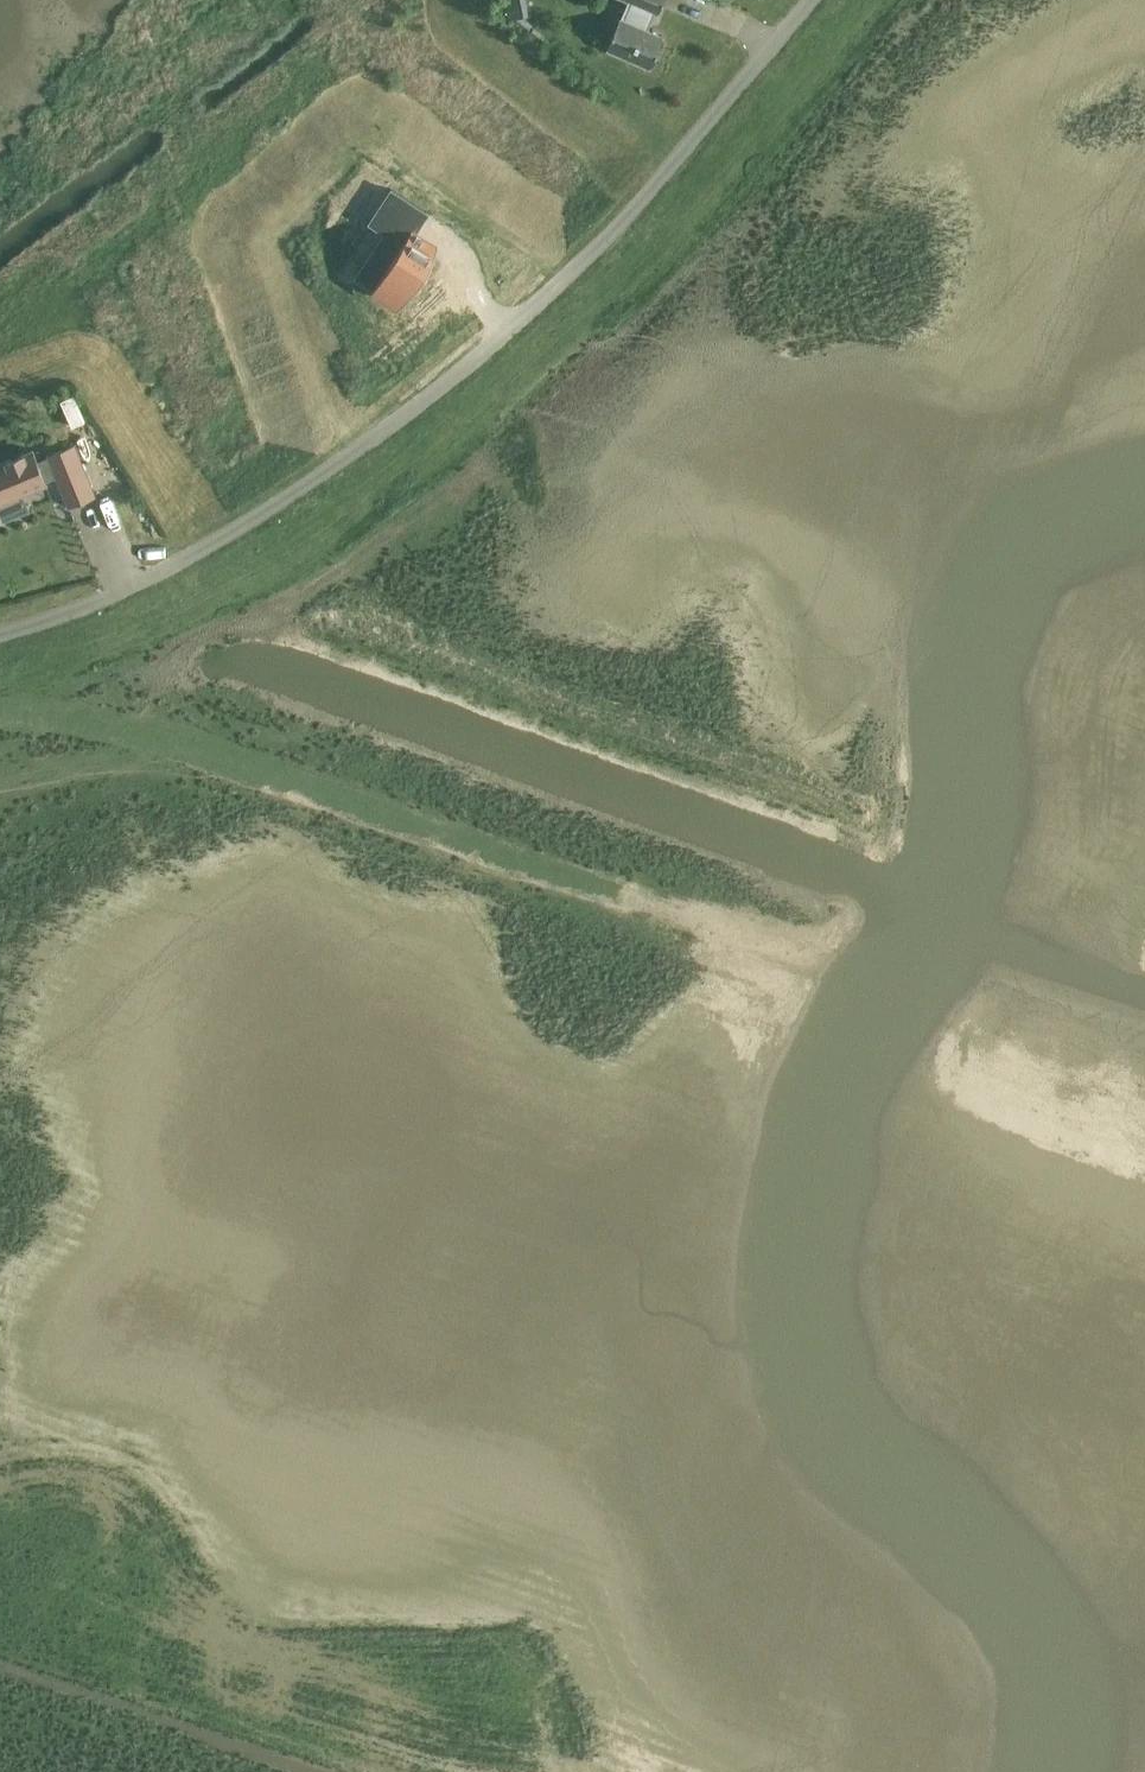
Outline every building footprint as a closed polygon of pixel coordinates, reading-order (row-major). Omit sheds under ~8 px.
[(509,13),(518,11),(525,10),(526,10),(524,0),(506,0),(509,13)] [(607,48),(650,67),(664,37),(644,28),(652,10),(658,13),(664,0),(628,0),(632,2),(624,20),(620,18),(607,48)] [(427,213),(392,190),(371,222),(386,232),(357,276),(396,301),(427,254),(408,241),(427,213)] [(24,493),(45,484),(47,483),(41,469),(52,465),(64,494),(69,506),(95,495),(74,444),(48,455),(49,456),(51,463),(40,468),(38,461),(33,450),(0,463),(0,502),(24,493)]
